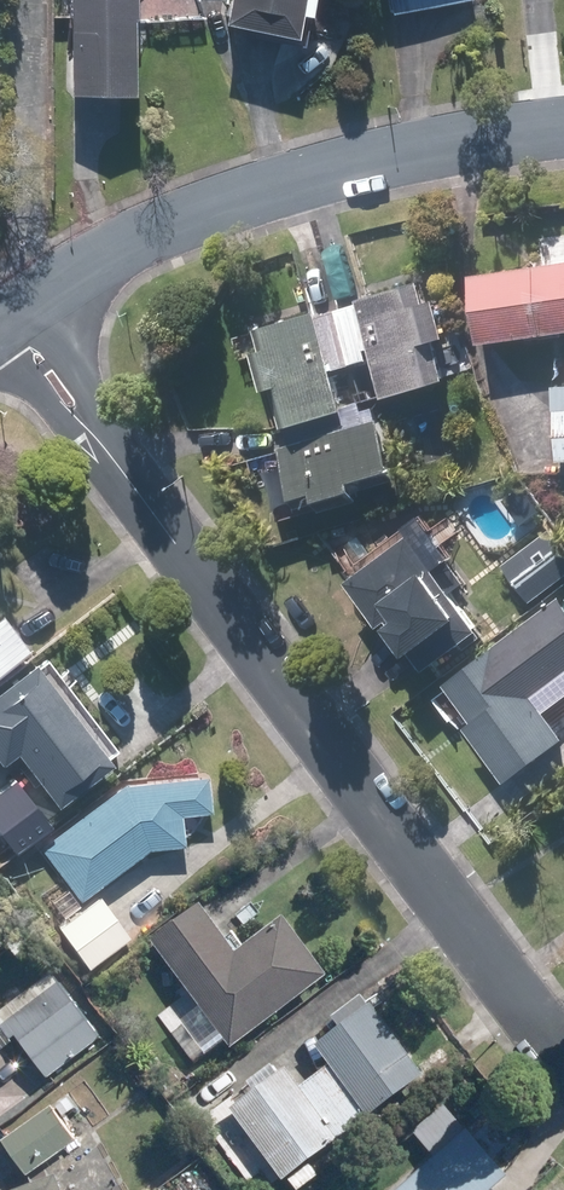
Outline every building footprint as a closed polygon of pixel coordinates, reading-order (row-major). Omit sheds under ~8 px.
[(56,102),(121,104),(124,25),(129,25),(130,0),(60,0),(56,102)] [(210,31),(294,48),(304,0),(217,0),(210,31)] [(384,17),(466,6),(465,0),(382,0),(384,17)] [(467,275),(476,341),(563,329),(563,262),(467,275)] [(431,338),(440,336),(430,297),(420,300),(416,282),(354,298),(355,304),(335,309),(349,363),(369,358),(379,396),(442,379),(431,338)] [(258,349),(249,352),(259,388),(269,386),(279,427),(284,425),(340,411),(329,369),(349,363),(335,309),(313,315),(312,311),(252,327),(258,349)] [(553,458),(563,458),(563,385),(550,385),(553,458)] [(284,425),(289,444),(278,447),(296,516),(355,500),(352,489),(392,478),(375,419),(344,427),(340,411),(284,425)] [(502,565),(527,599),(563,573),(563,552),(548,531),(502,565)] [(406,533),(342,579),(374,623),(379,619),(416,670),(475,626),(448,591),(462,580),(446,558),(432,568),(406,533)] [(20,649),(0,621),(0,663),(20,649)] [(492,644),(441,682),(470,720),(463,725),(502,780),(560,737),(492,644)] [(0,683),(0,741),(48,804),(104,761),(27,662),(0,683)] [(144,848),(178,844),(175,814),(204,812),(200,775),(116,783),(34,844),(74,898),(144,848)] [(6,852),(43,823),(11,780),(0,788),(0,843),(6,852)] [(60,887),(43,900),(50,908),(53,905),(61,915),(74,905),(60,887)] [(95,894),(53,925),(83,967),(126,937),(95,894)] [(193,902),(144,938),(225,1048),(324,975),(280,916),(231,953),(193,902)] [(0,1009),(0,1029),(7,1039),(12,1035),(44,1079),(97,1039),(49,973),(0,1009)] [(328,1017),(335,1027),(312,1045),(326,1064),(311,1075),(350,1127),(420,1074),(368,1004),(365,1006),(357,995),(328,1017)] [(350,1127),(311,1075),(294,1087),(281,1069),(226,1110),(278,1180),(350,1127)] [(479,1069),(467,1070),(467,1080),(479,1080),(479,1069)] [(65,1099),(53,1108),(60,1117),(72,1108),(65,1099)] [(0,1141),(0,1145),(23,1177),(72,1142),(48,1107),(0,1141)] [(434,1153),(390,1189),(487,1189),(503,1177),(443,1107),(415,1131),(434,1153)] [(11,1189),(57,1189),(52,1174),(11,1189)] [(167,1189),(190,1189),(182,1179),(167,1189)]
